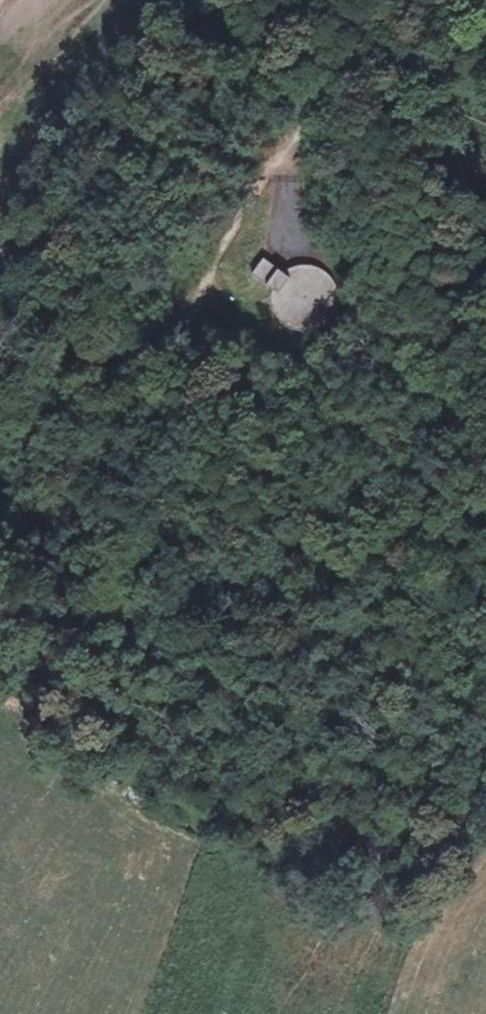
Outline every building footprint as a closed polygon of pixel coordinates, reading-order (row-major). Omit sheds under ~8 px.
[(309,265),(295,269),(287,275),(278,268),(267,283),(276,290),(275,304),(280,318),(291,327),(307,332),(325,327),(338,314),(342,297),(338,280),(325,269),(309,265)]
